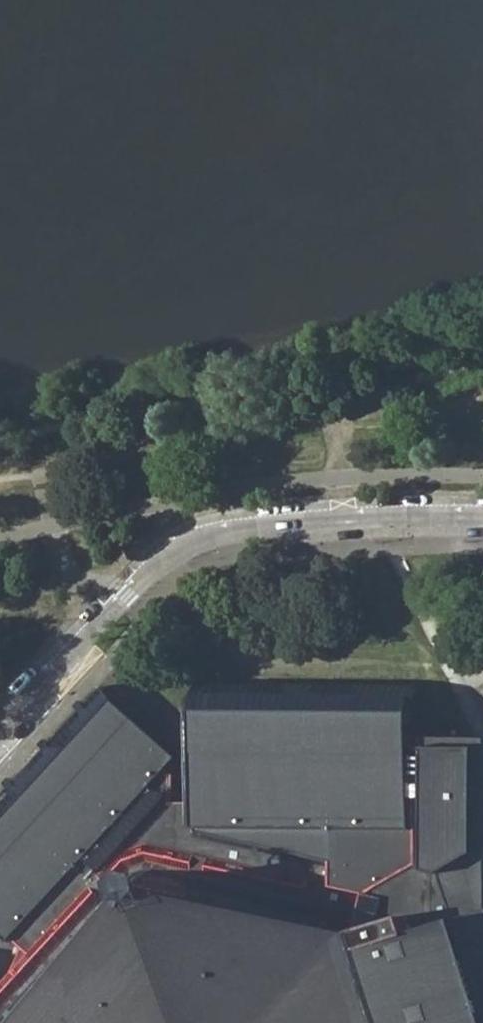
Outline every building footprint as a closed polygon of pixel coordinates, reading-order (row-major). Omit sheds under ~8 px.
[(446,873),(482,853),(482,748),(422,747),(423,688),(418,684),(200,683),(194,686),(194,801),(176,801),(178,773),(170,765),(179,755),(103,684),(102,685),(0,795),(0,932),(8,940),(10,941),(13,937),(23,948),(12,976),(0,989),(0,1022),(482,1022),(482,993),(446,873)]
